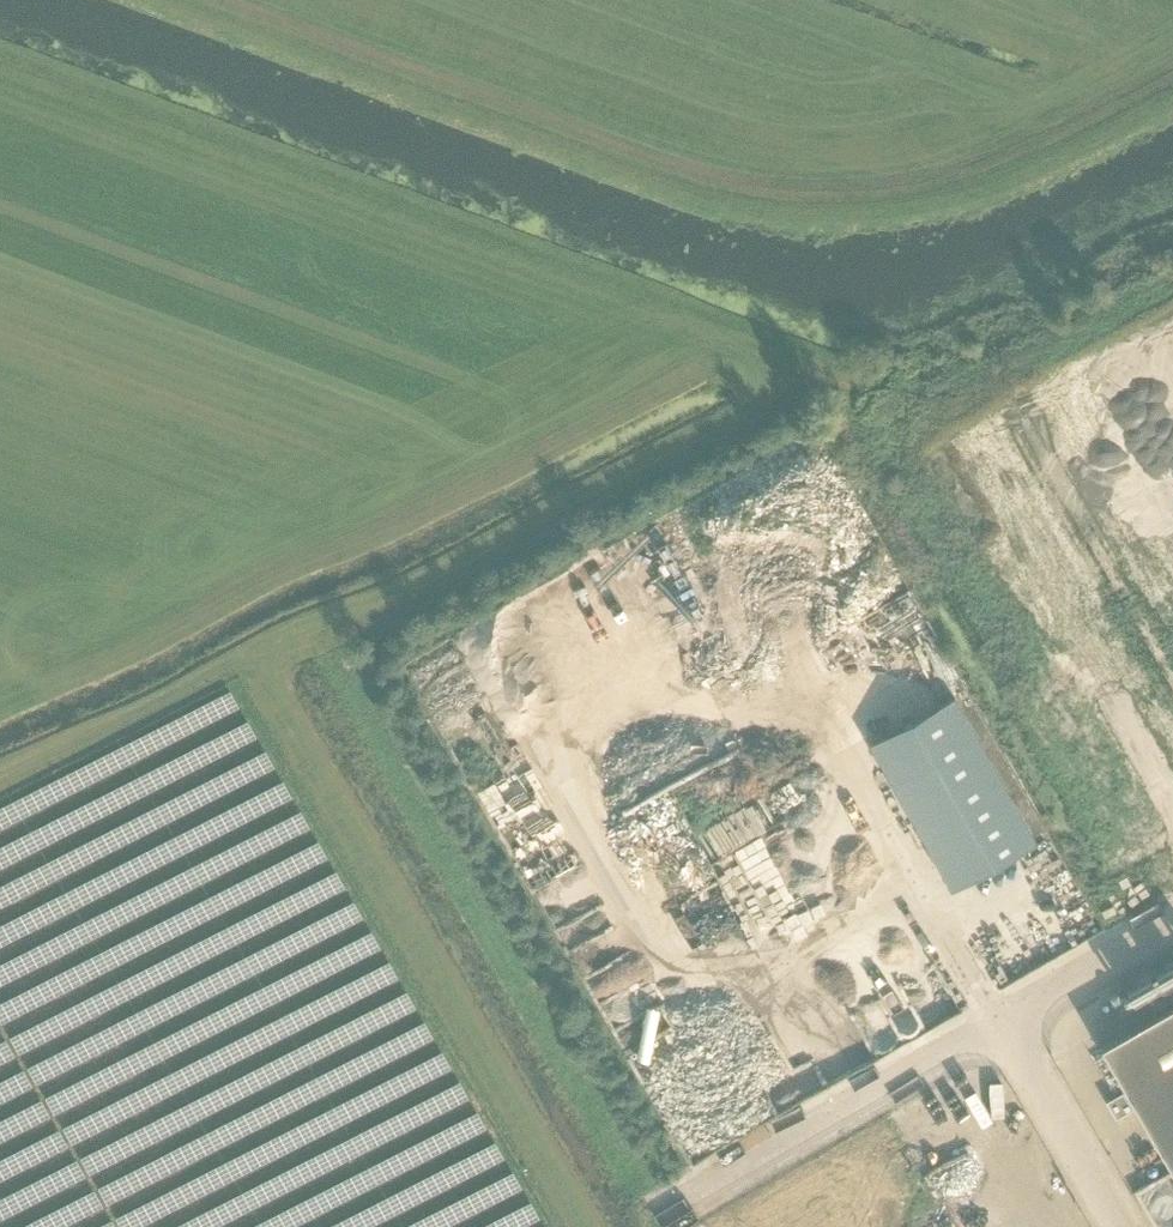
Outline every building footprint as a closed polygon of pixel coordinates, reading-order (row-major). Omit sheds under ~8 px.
[(952,890),(1037,842),(954,696),(870,743),(952,890)] [(991,751),(1001,747),(991,723),(981,728),(991,751)] [(1102,1046),(1172,1171),(1172,1005),(1102,1046)] [(1115,1118),(1132,1108),(1123,1091),(1106,1101),(1115,1118)]
